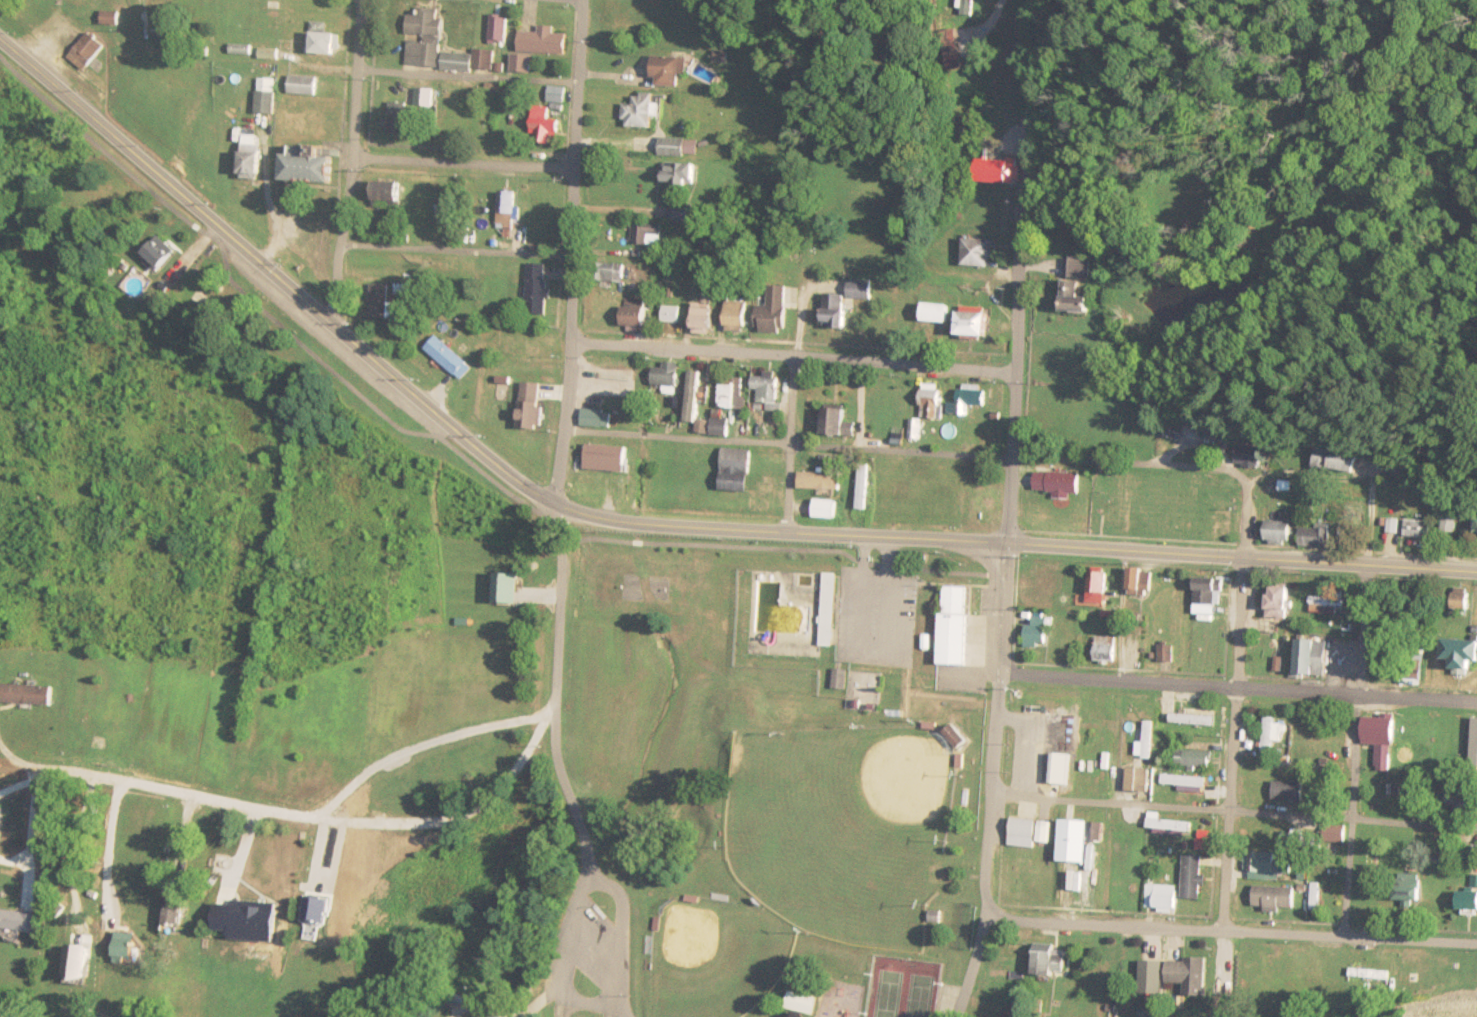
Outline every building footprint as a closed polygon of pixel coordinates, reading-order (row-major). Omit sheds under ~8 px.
[(443,19),(439,19),(440,9),(422,8),(421,15),(409,15),(408,37),(409,37),(407,65),(441,67),(443,19)] [(120,13),(104,13),(104,24),(120,24),(120,13)] [(491,42),(508,42),(508,16),(491,16),(491,42)] [(329,23),(312,23),(312,32),(318,32),(318,55),(341,55),(341,33),(329,33),(329,23)] [(568,54),(569,34),(556,33),(557,26),(541,26),(541,32),(523,31),(522,52),(568,54)] [(105,48),(89,32),(70,51),(86,67),(105,48)] [(494,53),(446,53),(446,73),(475,74),(475,71),(494,71),(494,53)] [(728,63),(728,53),(716,53),(716,63),(728,63)] [(513,72),(533,72),(533,55),(513,55),(513,72)] [(681,87),(682,74),(687,74),(688,58),(658,57),(657,86),(681,87)] [(320,76),(292,76),(292,95),(320,95),(320,76)] [(435,90),(418,90),(418,106),(435,106),(435,90)] [(627,103),(627,128),(655,128),(655,117),(660,117),(660,103),(655,103),(655,94),(635,94),(635,103),(627,103)] [(390,136),(408,136),(408,125),(415,125),(415,103),(390,103),(390,136)] [(550,125),(537,124),(534,141),(548,143),(550,125)] [(634,153),(653,153),(653,138),(634,138),(634,153)] [(699,138),(662,138),(662,155),(699,155),(699,138)] [(265,152),(258,152),(258,141),(244,141),(244,179),(265,179),(265,152)] [(339,157),(334,157),(334,148),(285,147),(285,183),(339,184),(339,157)] [(980,184),(1015,184),(1015,160),(980,160),(980,184)] [(698,164),(665,163),(665,185),(698,185),(698,164)] [(516,234),(518,193),(501,192),(499,233),(516,234)] [(458,225),(458,200),(439,200),(439,225),(458,225)] [(695,204),(673,204),(673,223),(695,223),(695,204)] [(634,246),(663,246),(663,225),(634,225),(634,246)] [(160,273),(178,255),(160,239),(143,256),(160,273)] [(964,267),(994,267),(994,239),(964,239),(964,267)] [(1095,312),(1095,296),(1087,296),(1087,259),(1065,259),(1065,312),(1095,312)] [(550,315),(551,264),(530,264),(529,315),(550,315)] [(624,280),(624,270),(613,270),(613,280),(624,280)] [(851,297),(871,297),(871,280),(851,280),(851,297)] [(390,320),(390,284),(371,284),(371,320),(390,320)] [(761,306),(760,333),(788,333),(789,286),(770,286),(770,306),(761,306)] [(849,295),(827,295),(826,328),(849,328),(849,295)] [(728,332),(749,332),(749,302),(728,302),(728,332)] [(949,304),(921,304),(921,322),(949,322),(949,304)] [(652,309),(629,307),(627,328),(650,331),(652,309)] [(696,333),(718,333),(718,307),(696,307),(696,333)] [(959,337),(992,337),(992,314),(959,314),(959,337)] [(424,347),(461,380),(473,367),(436,334),(424,347)] [(657,386),(681,386),(681,363),(667,363),(667,367),(657,367),(657,386)] [(686,416),(700,417),(703,372),(689,371),(686,416)] [(769,404),(769,410),(780,411),(782,375),(758,374),(756,404),(769,404)] [(747,409),(747,377),(722,377),(722,409),(747,409)] [(942,420),(943,385),(923,385),(923,420),(942,420)] [(950,417),(968,416),(967,407),(987,406),(987,391),(960,391),(960,403),(950,403),(950,417)] [(542,397),(521,397),(521,431),(542,431),(542,397)] [(612,427),(612,410),(583,410),(583,427),(612,427)] [(851,410),(827,410),(827,437),(851,437),(851,410)] [(1262,445),(1237,445),(1237,466),(1262,466),(1262,445)] [(631,466),(631,447),(590,446),(590,465),(631,466)] [(1362,449),(1317,446),(1315,470),(1361,473),(1362,449)] [(753,450),(725,450),(725,492),(753,492),(753,450)] [(859,511),(869,511),(869,465),(859,465),(859,511)] [(1081,474),(1037,473),(1037,494),(1081,494),(1081,474)] [(843,474),(801,474),(801,491),(843,491),(843,474)] [(814,520),(839,520),(839,501),(814,501),(814,520)] [(1267,522),(1267,543),(1296,543),(1296,522),(1267,522)] [(1433,542),(1433,522),(1404,522),(1404,542),(1433,542)] [(1301,548),(1331,548),(1331,524),(1301,524),(1301,548)] [(823,647),(836,648),(838,575),(825,574),(823,647)] [(1107,604),(1107,574),(1088,574),(1088,604),(1107,604)] [(521,575),(496,575),(496,605),(521,605),(521,575)] [(1223,580),(1197,580),(1197,606),(1223,606),(1223,580)] [(1140,595),(1142,586),(1135,585),(1133,594),(1140,595)] [(970,666),(971,588),(942,588),(941,665),(970,666)] [(1294,588),(1270,588),(1270,620),(1294,620),(1294,588)] [(1473,612),(1473,589),(1457,589),(1457,612),(1473,612)] [(1028,619),(1028,649),(1048,649),(1048,619),(1028,619)] [(1118,663),(1119,638),(1096,637),(1095,662),(1118,663)] [(1331,641),(1300,641),(1300,676),(1331,676),(1331,641)] [(1451,642),(1450,662),(1454,662),(1454,675),(1476,676),(1476,663),(1476,643),(1451,642)] [(1175,647),(1161,647),(1161,663),(1175,663),(1175,647)] [(847,670),(834,670),(834,689),(847,689),(847,670)] [(2,702),(55,705),(55,686),(3,684),(2,702)] [(1174,718),(1174,698),(1163,698),(1163,718),(1174,718)] [(1182,725),(1218,725),(1218,708),(1183,708),(1182,725)] [(1398,716),(1365,716),(1365,746),(1398,746),(1398,716)] [(1284,724),(1276,724),(1276,717),(1263,717),(1263,756),(1274,756),(1274,740),(1284,740),(1284,724)] [(1144,743),(1139,743),(1139,758),(1153,758),(1153,721),(1144,721),(1144,743)] [(1468,722),(1468,765),(1476,765),(1476,722),(1468,722)] [(974,741),(956,724),(947,733),(965,750),(974,741)] [(1190,751),(1190,742),(1178,741),(1177,765),(1213,767),(1214,752),(1190,751)] [(1129,768),(1129,791),(1152,791),(1152,768),(1129,768)] [(1162,785),(1208,787),(1209,776),(1163,775),(1162,785)] [(1306,804),(1306,781),(1274,781),(1274,804),(1306,804)] [(1053,821),(1014,818),(1012,845),(1038,847),(1038,843),(1051,844),(1053,821)] [(1193,835),(1194,820),(1151,818),(1150,834),(1193,835)] [(1091,863),(1092,840),(1107,840),(1108,822),(1064,820),(1062,862),(1091,863)] [(1212,849),(1212,841),(1198,841),(1198,849),(1212,849)] [(1205,900),(1205,855),(1185,855),(1185,900),(1205,900)] [(1473,875),(1473,891),(1463,891),(1463,910),(1476,910),(1476,875),(1473,875)] [(1179,885),(1148,885),(1148,909),(1179,909),(1179,885)] [(1298,887),(1255,886),(1255,909),(1298,910),(1298,887)] [(1427,886),(1400,886),(1400,903),(1427,903),(1427,886)] [(217,922),(237,922),(237,893),(217,893),(217,922)] [(169,926),(188,926),(188,897),(169,897),(169,926)] [(0,909),(0,927),(39,932),(42,914),(0,909)] [(1069,945),(1038,945),(1038,976),(1069,976),(1069,945)] [(73,984),(96,984),(96,946),(73,946),(73,984)] [(1210,996),(1210,959),(1172,959),(1172,983),(1191,984),(1191,996),(1210,996)] [(1147,962),(1147,999),(1168,999),(1168,962),(1147,962)] [(818,996),(795,995),(795,1008),(818,1009),(818,996)]
